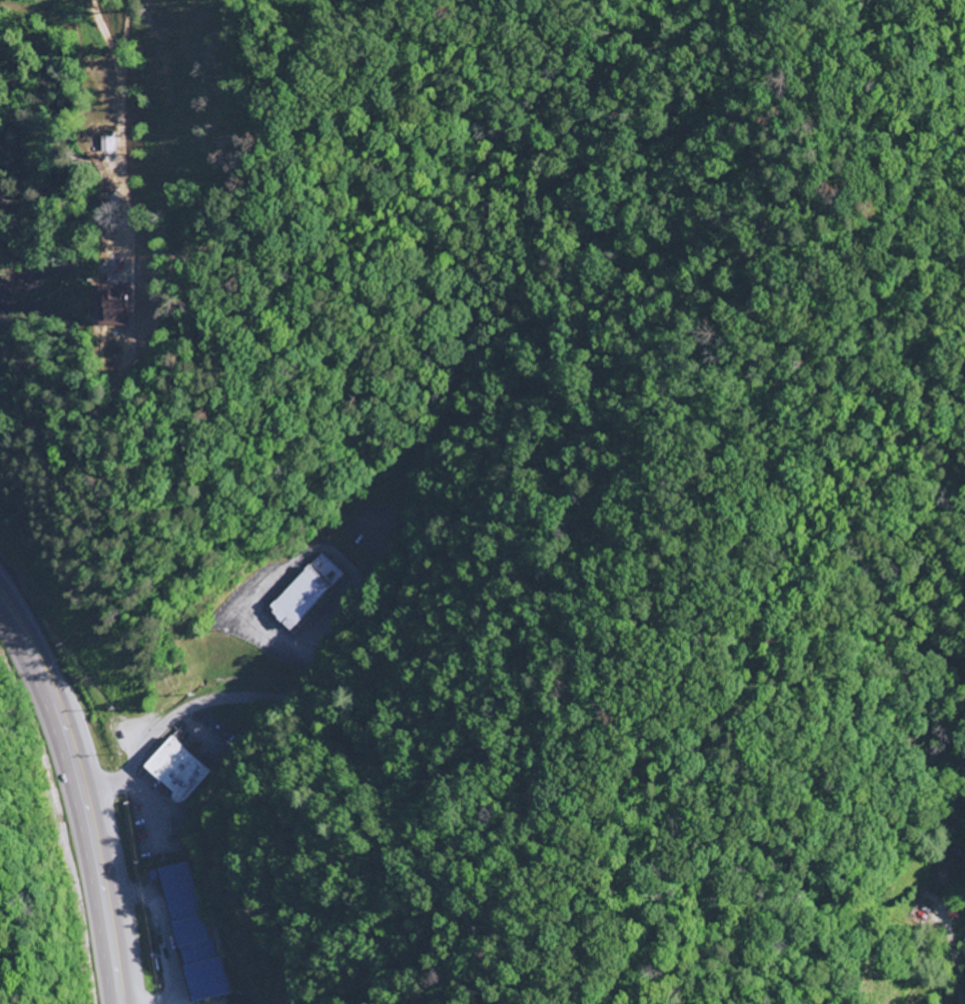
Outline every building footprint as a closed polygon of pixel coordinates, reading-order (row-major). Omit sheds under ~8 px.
[(98,288),(99,328),(126,327),(125,287),(98,288)] [(346,576),(322,554),(270,612),(294,633),(346,576)] [(147,769),(178,795),(174,799),(184,807),(214,772),(173,738),(147,769)] [(223,997),(195,863),(164,870),(191,1003),(223,997)]
